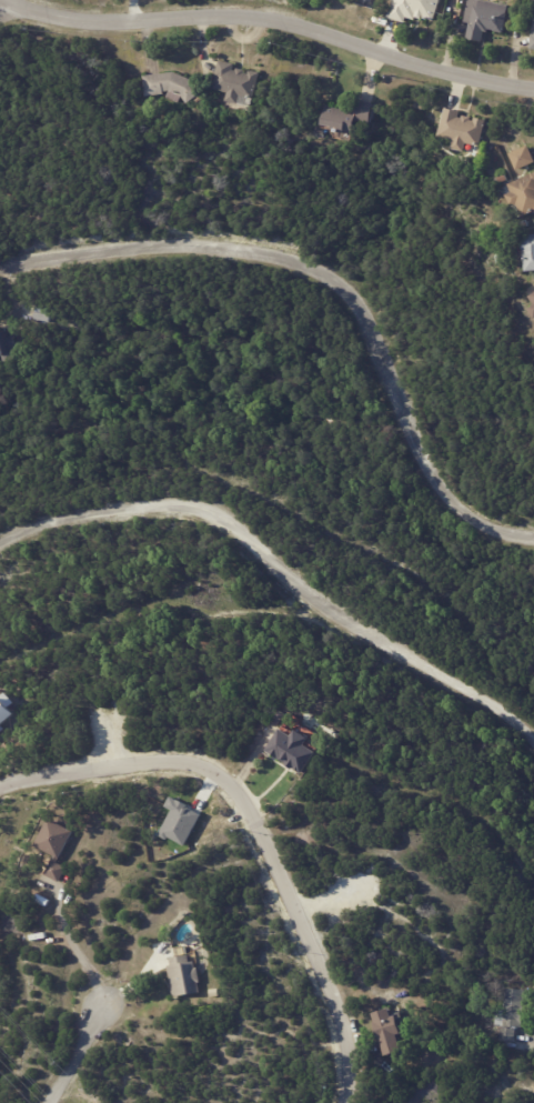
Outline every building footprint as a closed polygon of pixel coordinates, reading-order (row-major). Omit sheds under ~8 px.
[(387,19),(393,0),(441,0),(436,14),(434,22),(422,19),(421,21),(415,19),(415,22),(406,19),(404,24),(387,19)] [(487,33),(484,32),(482,44),(467,41),(471,23),(472,23),(476,0),(510,7),(503,34),(494,32),(488,31),(488,33),(487,33)] [(220,59),(234,62),(233,68),(236,69),(238,67),(245,69),(244,71),(249,72),(249,69),(260,71),(254,97),(241,94),(239,102),(224,99),(226,90),(213,87),(215,76),(219,59),(220,59)] [(187,100),(181,93),(170,88),(163,89),(163,92),(145,93),(143,74),(173,70),(194,79),(201,89),(187,100)] [(363,99),(374,101),(370,122),(355,119),(353,130),(331,126),(332,122),(323,121),(326,102),(356,109),(359,98),(363,99)] [(450,108),(461,111),(459,117),(463,117),(463,114),(471,117),(471,119),(474,120),(475,117),(486,120),(480,146),(466,142),(464,151),(452,148),(454,139),(439,134),(445,108),(450,108)] [(533,162),(533,161),(528,145),(509,152),(516,169),(533,162)] [(506,173),(508,179),(500,182),(497,177),(506,173)] [(508,183),(533,173),(533,211),(523,215),(518,203),(512,207),(506,194),(513,192),(508,183)] [(524,235),(533,235),(533,270),(526,270),(525,249),(523,248),(523,244),(524,243),(524,235)] [(31,318),(32,312),(49,315),(48,321),(31,318)] [(12,349),(0,352),(0,327),(3,325),(7,335),(9,334),(12,349)] [(18,713),(2,693),(0,695),(0,727),(18,713)] [(279,729),(289,734),(292,728),(305,736),(301,743),(313,751),(300,772),(291,766),(290,769),(283,764),(284,762),(264,750),(278,728),(279,729)] [(73,832),(58,863),(67,868),(60,882),(46,874),(54,856),(36,846),(49,819),(73,832)] [(188,956),(189,962),(193,961),(194,967),(197,967),(199,982),(198,982),(199,993),(173,997),(168,965),(171,965),(169,957),(187,955),(188,956)] [(524,990),(521,1029),(515,1027),(514,1043),(500,1041),(502,1025),(494,1025),(495,1010),(503,1011),(504,989),(524,990)] [(396,1035),(400,1051),(384,1055),(380,1040),(377,1040),(373,1023),(374,1022),(372,1012),(387,1007),(390,1016),(394,1015),(400,1033),(395,1034),(396,1035)] [(386,1062),(393,1070),(390,1073),(382,1065),(386,1062)]
